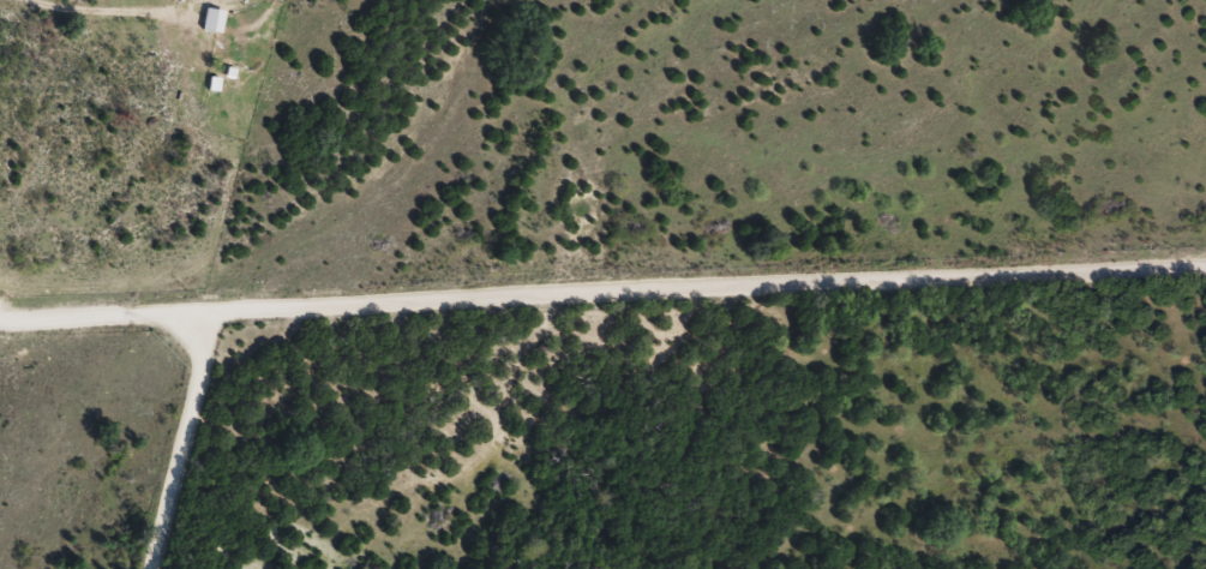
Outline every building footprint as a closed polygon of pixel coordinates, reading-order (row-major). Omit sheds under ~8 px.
[(226,36),(227,13),(208,12),(207,35),(226,36)]
